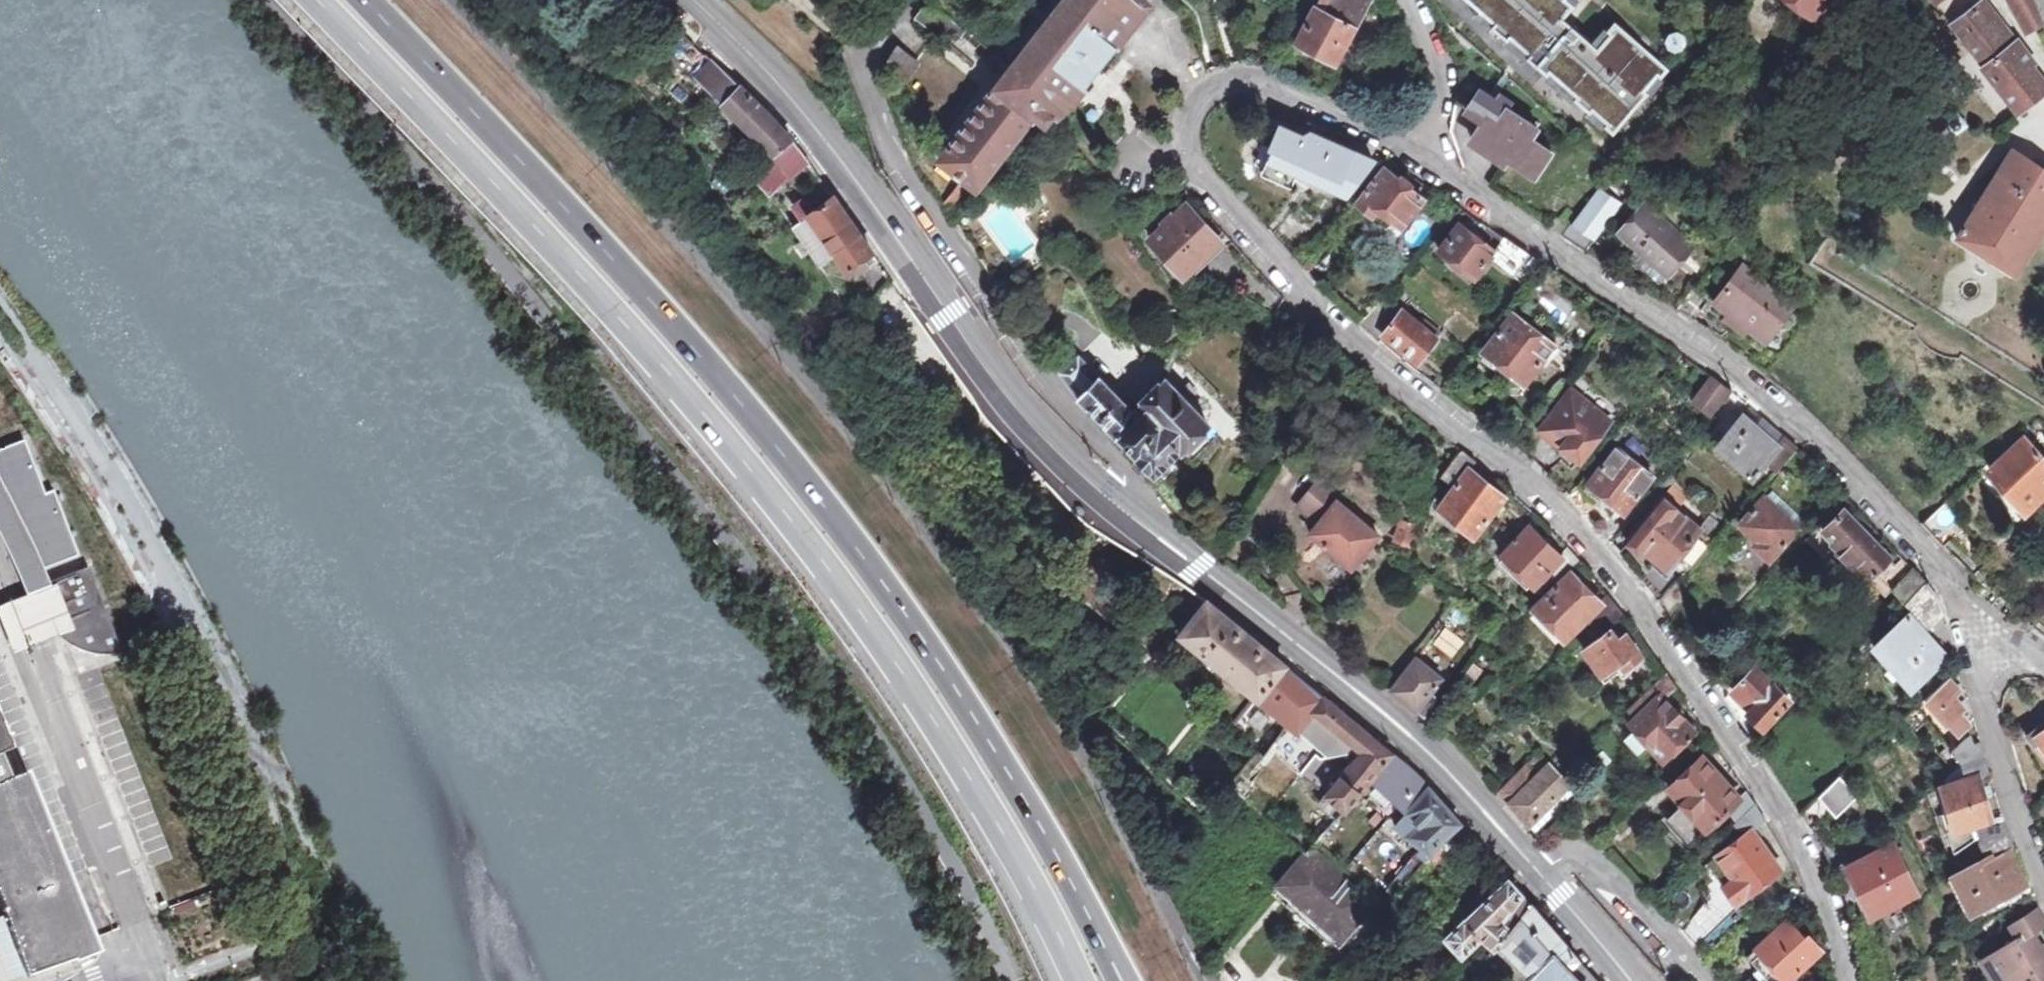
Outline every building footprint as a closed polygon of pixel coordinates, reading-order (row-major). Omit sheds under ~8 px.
[(944,161),(967,182),(950,205),(959,218),(1035,122),(1042,113),(1050,125),(1145,9),(1135,0),(1075,0),(944,161)] [(1334,4),(1326,20),(1314,14),(1295,49),(1341,73),(1349,55),(1344,53),(1370,4),(1363,0),(1336,0),(1334,4)] [(1481,13),(1495,26),(1511,40),(1532,57),(1528,61),(1548,78),(1551,75),(1578,99),(1575,102),(1590,116),(1593,113),(1608,126),(1605,129),(1614,137),(1649,98),(1646,95),(1659,80),(1662,82),(1671,73),(1616,25),(1609,34),(1612,36),(1599,50),(1565,21),(1576,9),(1566,1),(1567,0),(1465,0),(1481,13)] [(1566,1),(1576,9),(1581,3),(1577,0),(1567,0),(1566,1)] [(1815,35),(1820,28),(1814,24),(1833,0),(1773,0),(1815,35)] [(2038,15),(2037,12),(2030,0),(2003,0),(2004,3),(2011,7),(2032,45),(2043,40),(2043,34),(2038,15)] [(1982,1),(1952,25),(2016,113),(2043,91),(2043,82),(2031,65),(2034,62),(2015,36),(2011,39),(1982,1)] [(968,38),(929,4),(917,18),(932,31),(936,26),(960,47),(968,38)] [(1050,125),(1051,127),(1075,106),(1149,13),(1145,9),(1050,125)] [(1495,26),(1481,13),(1475,19),(1490,32),(1495,26)] [(914,44),(905,37),(891,58),(886,74),(908,87),(920,66),(907,57),(914,44)] [(1677,54),(1680,48),(1676,40),(1670,38),(1664,40),(1661,46),(1662,54),(1670,57),(1677,54)] [(1532,57),(1511,40),(1506,46),(1526,63),(1528,61),(1532,57)] [(1578,99),(1551,75),(1548,78),(1545,81),(1572,105),(1575,102),(1578,99)] [(774,163),(792,145),(773,124),(727,78),(709,96),(774,163)] [(1497,109),(1484,129),(1491,133),(1504,113),(1497,109)] [(1042,113),(1035,122),(1045,131),(1051,127),(1050,125),(1042,113)] [(1536,135),(1504,113),(1491,133),(1484,129),(1471,149),(1507,171),(1510,165),(1536,182),(1551,159),(1530,145),(1536,135)] [(1608,126),(1593,113),(1590,116),(1588,119),(1603,132),(1605,129),(1608,126)] [(1964,125),(1955,114),(1925,139),(1930,144),(1945,132),(1949,137),(1964,125)] [(1345,200),(1370,169),(1310,142),(1303,144),(1302,148),(1278,138),(1270,159),(1258,155),(1254,167),(1292,183),(1294,179),(1345,200)] [(808,167),(792,145),(774,163),(753,182),(771,202),(808,167)] [(2007,149),(1958,240),(2019,276),(2043,231),(2043,171),(2007,149)] [(1378,216),(1387,223),(1401,234),(1422,208),(1410,198),(1412,195),(1397,183),(1394,186),(1381,176),(1356,208),(1374,222),(1378,216)] [(1606,185),(1583,213),(1606,230),(1627,202),(1606,185)] [(802,225),(800,227),(828,266),(840,282),(874,257),(825,190),(793,214),(802,225)] [(1566,236),(1577,222),(1564,211),(1553,225),(1566,236)] [(1184,282),(1221,249),(1188,213),(1175,225),(1172,223),(1164,230),(1167,233),(1151,247),(1184,282)] [(1562,241),(1586,256),(1606,230),(1583,213),(1577,222),(1566,236),(1562,241)] [(1693,255),(1644,213),(1616,244),(1634,261),(1639,256),(1669,282),(1693,255)] [(1383,229),(1387,223),(1378,216),(1374,222),(1383,229)] [(790,234),(800,247),(809,260),(819,273),(828,266),(800,227),(790,234)] [(1541,266),(1504,242),(1493,256),(1459,230),(1438,257),(1471,284),(1487,265),(1521,291),(1541,266)] [(809,260),(800,247),(794,253),(803,265),(809,260)] [(1741,332),(1742,333),(1765,348),(1790,315),(1740,278),(1715,313),(1727,322),(1735,327),(1738,322),(1745,327),(1741,332)] [(1438,344),(1437,343),(1421,329),(1398,309),(1404,302),(1397,295),(1371,326),(1418,368),(1438,344)] [(1550,352),(1511,322),(1482,358),(1486,360),(1480,368),(1505,387),(1511,379),(1523,388),(1550,352)] [(1735,327),(1727,322),(1723,328),(1737,339),(1742,333),(1741,332),(1745,327),(1738,322),(1735,327)] [(1425,323),(1421,329),(1437,343),(1442,337),(1425,323)] [(1079,397),(1099,380),(1082,361),(1064,376),(1079,397)] [(1132,416),(1099,380),(1079,397),(1082,400),(1108,430),(1119,443),(1122,438),(1137,456),(1136,464),(1146,475),(1148,475),(1157,478),(1210,431),(1191,409),(1197,403),(1176,380),(1142,411),(1132,416)] [(1726,397),(1710,385),(1693,408),(1708,420),(1726,397)] [(1606,430),(1568,398),(1536,436),(1574,468),(1606,430)] [(1798,451),(1784,439),(1778,446),(1741,416),(1714,447),(1754,479),(1765,467),(1776,476),(1798,451)] [(28,588),(48,581),(44,569),(82,556),(58,490),(49,493),(29,439),(0,450),(0,527),(28,588)] [(2028,443),(1992,475),(2026,514),(2043,498),(2043,461),(2028,443)] [(1476,467),(1461,455),(1441,480),(1449,486),(1444,493),(1451,498),(1439,513),(1474,540),(1503,503),(1469,476),(1476,467)] [(1614,516),(1597,537),(1612,549),(1629,527),(1620,521),(1649,484),(1643,479),(1645,476),(1638,470),(1635,473),(1614,456),(1585,493),(1614,516)] [(1385,544),(1363,527),(1343,511),(1346,507),(1324,489),(1303,515),(1324,532),(1316,543),(1358,577),(1385,544)] [(1658,572),(1644,589),(1659,606),(1681,581),(1670,570),(1698,537),(1710,549),(1724,534),(1708,520),(1697,534),(1676,516),(1687,502),(1672,489),(1624,547),(1642,563),(1645,560),(1658,572)] [(1799,533),(1764,501),(1739,530),(1751,540),(1748,544),(1748,552),(1750,554),(1753,551),(1770,566),(1799,533)] [(1343,511),(1363,527),(1366,523),(1346,507),(1343,511)] [(1889,562),(1843,517),(1825,535),(1837,546),(1835,548),(1843,556),(1840,558),(1858,576),(1861,573),(1869,582),(1889,562)] [(1946,519),(1928,535),(1941,549),(1959,533),(1946,519)] [(1418,531),(1404,527),(1398,548),(1412,552),(1418,531)] [(1578,564),(1568,553),(1560,561),(1531,531),(1501,560),(1533,592),(1549,576),(1557,584),(1578,564)] [(1623,553),(1619,560),(1632,575),(1638,567),(1623,553)] [(66,635),(70,638),(76,643),(74,647),(77,648),(82,650),(87,652),(92,653),(98,656),(104,656),(113,656),(119,656),(125,655),(91,567),(52,582),(53,586),(42,589),(43,598),(47,609),(54,621),(56,624),(59,627),(63,632),(66,635)] [(1904,606),(1926,584),(1916,574),(1914,571),(1892,594),(1904,606)] [(1585,623),(1594,633),(1618,612),(1608,599),(1599,607),(1570,578),(1530,615),(1542,627),(1546,624),(1565,644),(1585,623)] [(1938,602),(1929,587),(1907,608),(1914,615),(1878,651),(1917,692),(1948,661),(1925,636),(1943,619),(1938,602)] [(0,606),(0,613),(15,653),(36,645),(66,635),(63,632),(59,627),(56,624),(54,621),(47,609),(43,598),(42,589),(16,600),(0,606)] [(1290,733),(1320,697),(1210,605),(1181,639),(1290,733)] [(1613,637),(1629,625),(1618,612),(1594,633),(1602,642),(1587,653),(1604,678),(1622,665),(1627,673),(1642,662),(1627,639),(1619,645),(1613,637)] [(1416,662),(1391,696),(1416,718),(1433,697),(1443,684),(1416,662)] [(1610,686),(1627,673),(1622,665),(1604,678),(1610,686)] [(1976,721),(1960,669),(1906,720),(1918,734),(1926,726),(1939,739),(1943,744),(1976,721)] [(1757,674),(1727,703),(1754,742),(1788,707),(1757,674)] [(1664,702),(1676,691),(1668,680),(1665,677),(1641,701),(1649,709),(1630,729),(1655,754),(1665,744),(1675,754),(1695,734),(1664,702)] [(1393,759),(1320,697),(1290,733),(1299,740),(1315,721),(1363,761),(1321,812),(1338,825),(1369,788),(1393,759)] [(1439,702),(1433,697),(1416,718),(1426,725),(1439,702)] [(30,772),(23,775),(12,779),(2,753),(12,749),(0,718),(0,903),(4,911),(3,912),(29,979),(99,952),(71,879),(30,772)] [(2043,751),(2043,726),(2027,739),(2035,752),(2036,751),(2041,747),(2043,751)] [(1308,753),(1285,730),(1270,745),(1293,768),(1308,753)] [(1987,759),(1983,746),(1978,749),(1971,741),(1949,752),(1963,771),(1987,759)] [(1665,763),(1675,754),(1665,744),(1655,754),(1665,763)] [(1400,814),(1425,788),(1418,781),(1393,759),(1369,788),(1400,814)] [(1987,759),(1963,771),(1969,788),(1942,797),(1955,832),(1995,818),(1985,785),(1995,781),(1990,769),(1987,759)] [(1740,800),(1724,783),(1703,761),(1670,792),(1684,808),(1706,832),(1730,811),(1740,800)] [(1529,830),(1568,790),(1548,769),(1527,790),(1516,779),(1498,797),(1529,830)] [(1857,800),(1843,780),(1804,816),(1813,831),(1832,813),(1839,820),(1857,800)] [(1429,868),(1454,837),(1461,829),(1425,788),(1400,814),(1410,823),(1399,836),(1424,857),(1421,862),(1429,868)] [(1739,823),(1757,806),(1748,793),(1740,800),(1730,811),(1739,823)] [(1739,823),(1737,825),(1749,838),(1710,866),(1729,891),(1692,937),(1714,961),(1730,945),(1718,931),(1738,907),(1784,873),(1761,840),(1766,837),(1761,829),(1768,824),(1757,806),(1739,823)] [(1706,832),(1684,808),(1669,822),(1665,817),(1658,823),(1685,852),(1706,832)] [(1985,847),(2013,832),(2008,820),(1979,831),(1985,847)] [(1985,847),(1983,848),(1991,864),(1958,880),(1974,913),(2027,888),(2013,853),(2019,850),(2013,832),(1985,847)] [(1454,837),(1429,868),(1436,874),(1460,843),(1454,837)] [(1919,897),(1895,846),(1851,869),(1874,919),(1919,897)] [(1387,918),(1312,856),(1309,860),(1283,891),(1345,943),(1360,925),(1373,935),(1385,920),(1387,918)] [(1504,875),(1435,934),(1455,958),(1480,941),(1524,975),(1560,937),(1526,900),(1507,923),(1502,919),(1522,894),(1504,875)] [(1416,906),(1407,894),(1393,910),(1387,918),(1385,920),(1398,931),(1416,906)] [(1996,980),(2043,980),(2043,953),(2035,938),(2043,933),(2043,921),(2039,912),(2009,931),(2018,948),(1989,968),(1996,980)] [(1759,953),(1773,969),(1766,975),(1771,980),(1795,980),(1824,954),(1810,938),(1807,941),(1791,923),(1759,953)] [(1560,937),(1524,975),(1519,980),(1597,980),(1560,937)] [(1760,980),(1766,975),(1773,969),(1759,953),(1747,964),(1760,980)]
